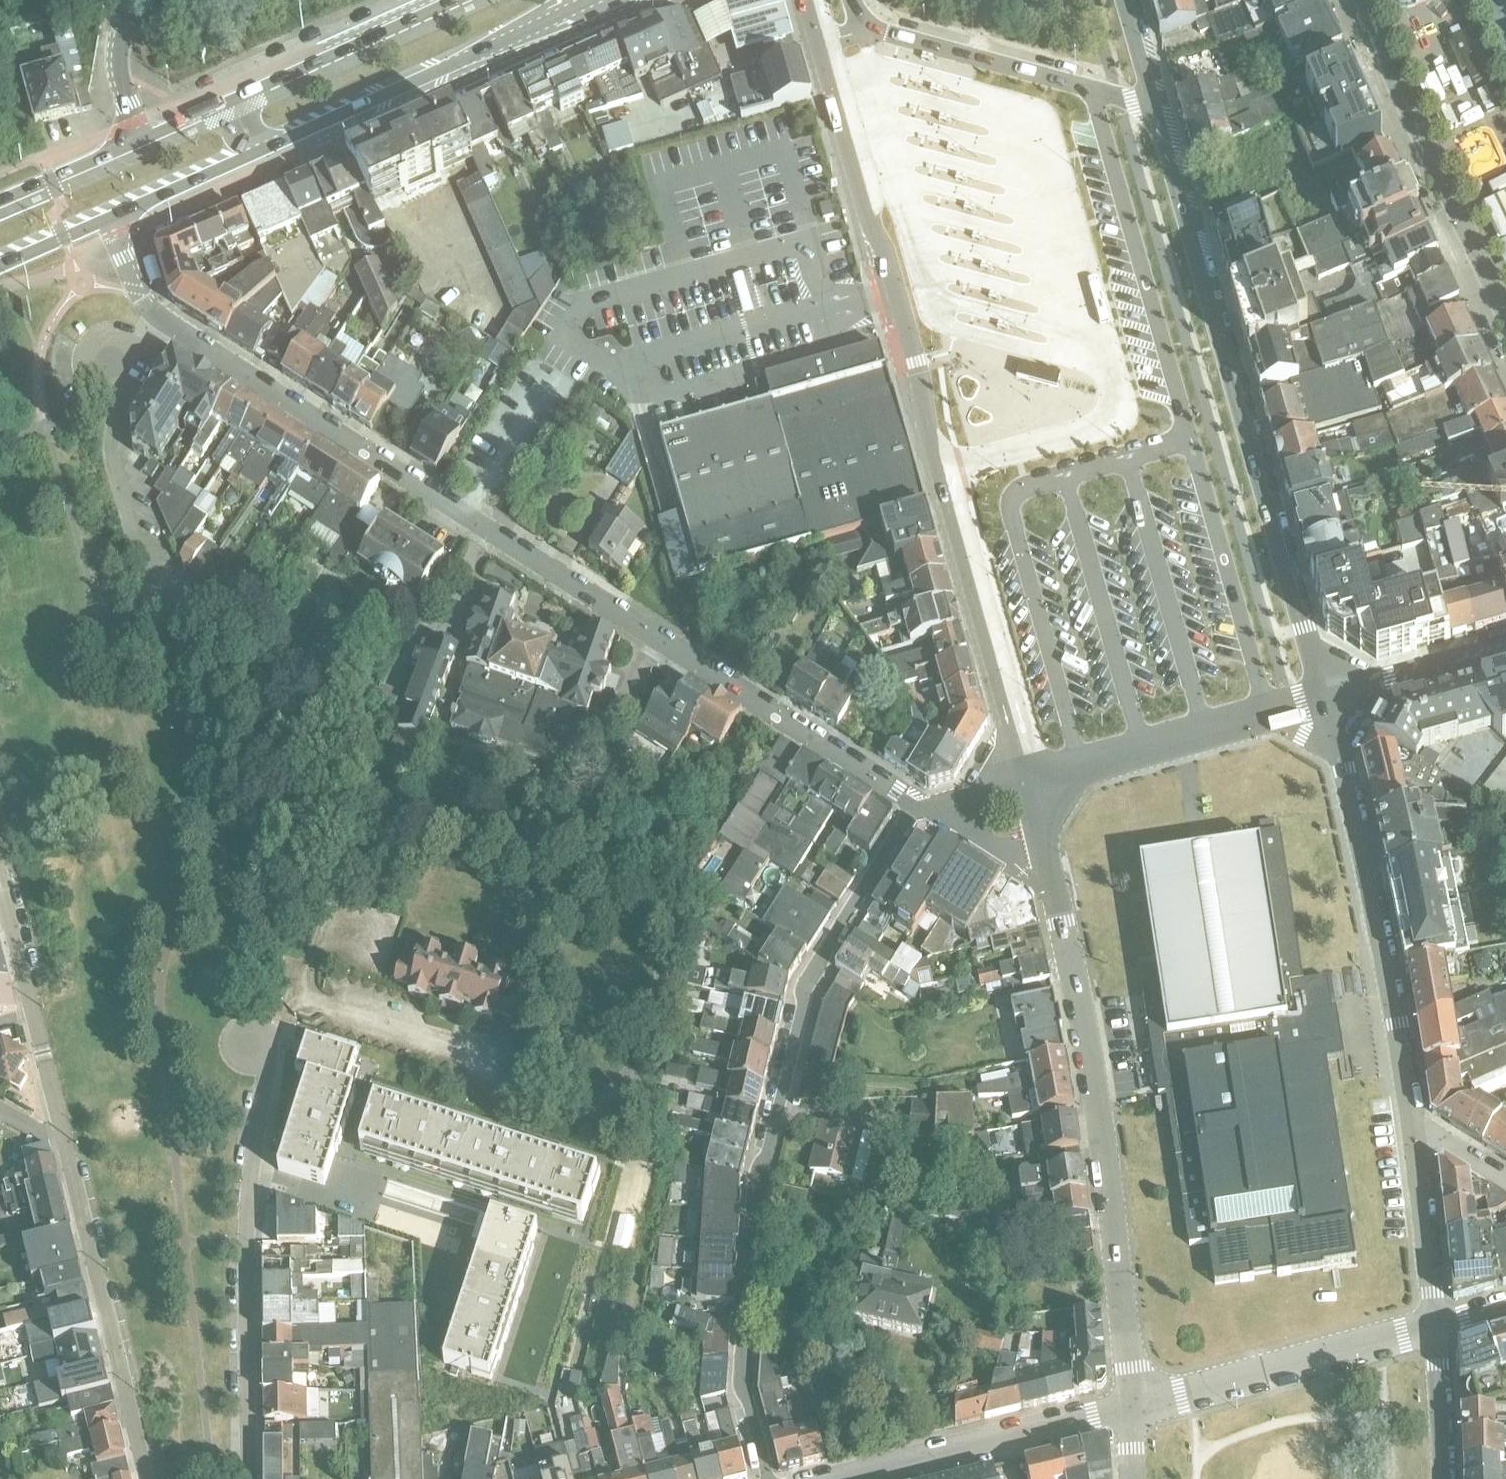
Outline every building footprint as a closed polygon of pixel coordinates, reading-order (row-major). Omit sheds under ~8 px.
[(708,47),(732,37),(738,57),(794,41),(782,0),(722,0),(724,8),(696,20),(708,47)] [(1151,7),(1153,12),(1154,12),(1156,16),(1159,27),(1159,32),(1160,37),(1196,24),(1209,19),(1206,7),(1214,4),(1212,0),(1171,0),(1151,7)] [(1196,24),(1199,36),(1212,32),(1218,48),(1239,41),(1244,39),(1256,35),(1320,6),(1317,0),(1261,0),(1218,15),(1209,19),(1196,24)] [(1214,4),(1218,15),(1261,0),(1212,0),(1214,4)] [(1256,35),(1244,39),(1252,66),(1253,68),(1260,71),(1261,71),(1278,76),(1280,80),(1342,50),(1320,6),(1256,35)] [(656,23),(690,95),(723,80),(715,63),(708,47),(696,20),(694,17),(682,12),(681,11),(656,23)] [(616,40),(636,84),(648,79),(661,108),(690,95),(656,23),(616,40)] [(1478,26),(1464,33),(1486,78),(1500,71),(1478,26)] [(602,47),(627,104),(644,99),(636,84),(616,40),(602,47)] [(25,67),(34,118),(86,109),(74,42),(41,47),(44,63),(25,67)] [(1240,44),(1217,52),(1225,74),(1248,68),(1240,44)] [(565,64),(577,92),(596,83),(605,103),(586,111),(588,116),(627,104),(602,47),(565,64)] [(1342,50),(1280,80),(1283,86),(1286,93),(1288,96),(1350,69),(1342,50)] [(733,89),(736,101),(740,114),(742,120),(811,101),(800,63),(731,82),(733,89)] [(520,84),(533,114),(557,104),(560,113),(583,104),(577,92),(565,64),(520,84)] [(1350,69),(1288,96),(1291,103),(1293,105),(1294,108),(1308,102),(1317,124),(1296,133),(1304,151),(1313,170),(1352,153),(1382,139),(1350,69)] [(1201,81),(1175,88),(1178,98),(1178,100),(1195,160),(1289,119),(1291,118),(1286,105),(1291,103),(1288,96),(1286,93),(1283,86),(1280,80),(1278,76),(1261,71),(1260,71),(1232,80),(1233,82),(1205,91),(1202,80),(1201,81)] [(533,114),(520,84),(492,97),(510,136),(527,128),(531,137),(529,138),(539,160),(550,155),(535,121),(533,114)] [(736,101),(733,89),(725,92),(728,103),(736,101)] [(454,114),(475,162),(481,175),(485,184),(488,191),(498,186),(494,179),(498,178),(485,149),(501,142),(481,102),(454,114)] [(366,153),(390,201),(475,162),(454,114),(366,153)] [(535,121),(550,155),(563,149),(553,128),(556,127),(550,114),(535,121)] [(742,120),(740,114),(730,117),(731,123),(742,120)] [(627,124),(603,130),(609,156),(633,149),(627,124)] [(527,128),(510,136),(514,145),(529,138),(531,137),(527,128)] [(1339,218),(1297,235),(1309,263),(1344,249),(1356,244),(1343,216),(1405,189),(1382,139),(1352,153),(1362,176),(1337,187),(1342,198),(1331,202),(1339,218)] [(348,161),(375,207),(390,201),(366,153),(363,154),(348,161)] [(324,173),(343,215),(345,215),(359,245),(361,248),(365,251),(369,253),(373,253),(377,253),(381,252),(396,245),(375,207),(348,161),(324,173)] [(312,177),(332,221),(343,215),(324,173),(312,177)] [(485,184),(481,175),(457,186),(515,316),(507,329),(524,339),(542,312),(520,262),(488,191),(485,184)] [(286,188),(325,273),(344,247),(332,221),(312,177),(309,178),(286,188)] [(265,256),(277,282),(284,298),(293,317),(298,311),(303,304),(325,273),(286,188),(272,195),(243,208),(265,256)] [(1405,189),(1343,216),(1356,244),(1418,217),(1405,189)] [(1234,198),(1209,209),(1213,225),(1240,213),(1240,212),(1234,198)] [(1240,213),(1213,225),(1219,248),(1233,295),(1276,277),(1257,207),(1256,206),(1240,213)] [(234,244),(238,253),(255,245),(239,210),(217,219),(229,246),(234,244)] [(1356,244),(1344,249),(1351,268),(1353,272),(1428,238),(1418,217),(1356,244)] [(192,231),(214,280),(230,272),(244,266),(238,253),(234,244),(229,246),(217,219),(192,231)] [(214,280),(192,231),(160,245),(157,252),(170,299),(203,284),(214,280)] [(1428,238),(1353,272),(1357,282),(1370,277),(1368,273),(1376,269),(1384,287),(1409,276),(1408,273),(1438,260),(1428,238)] [(325,273),(303,304),(320,316),(322,313),(323,310),(329,301),(331,299),(352,264),(344,247),(325,273)] [(1276,277),(1233,295),(1250,356),(1310,335),(1325,330),(1312,297),(1299,302),(1291,282),(1308,274),(1311,280),(1317,277),(1320,281),(1351,268),(1344,249),(1309,263),(1278,276),(1276,277)] [(520,262),(542,312),(556,289),(542,254),(520,262)] [(592,254),(568,260),(571,272),(597,265),(592,254)] [(203,284),(170,299),(176,307),(205,325),(206,326),(216,332),(226,339),(245,309),(277,282),(265,256),(251,263),(255,274),(225,297),(203,284)] [(1384,287),(1375,290),(1382,307),(1385,306),(1386,308),(1418,294),(1417,291),(1419,291),(1446,278),(1438,260),(1408,273),(1409,276),(1384,287)] [(379,264),(356,274),(383,333),(398,309),(379,264)] [(1345,300),(1325,307),(1332,327),(1373,311),(1381,308),(1382,307),(1375,290),(1370,277),(1357,282),(1354,293),(1345,300)] [(1381,308),(1373,311),(1389,350),(1464,317),(1446,278),(1419,291),(1417,291),(1418,294),(1386,308),(1385,306),(1382,307),(1381,308)] [(245,309),(226,339),(263,362),(264,360),(283,333),(262,320),(284,298),(277,282),(245,309)] [(323,310),(336,318),(341,309),(329,301),(323,310)] [(428,301),(420,313),(436,322),(443,311),(428,301)] [(283,333),(264,360),(270,364),(276,368),(278,365),(287,370),(320,316),(303,304),(298,311),(305,316),(296,330),(290,326),(283,333)] [(320,316),(287,370),(283,375),(307,390),(335,348),(325,342),(331,333),(329,332),(336,319),(336,318),(323,310),(322,313),(320,316)] [(1325,330),(1310,335),(1323,374),(1364,362),(1376,393),(1381,391),(1440,366),(1479,349),(1464,317),(1389,350),(1373,311),(1332,327),(1325,330)] [(524,339),(507,329),(497,345),(499,346),(513,355),(524,339)] [(470,330),(456,339),(466,353),(484,342),(475,331),(472,333),(470,330)] [(1310,335),(1250,356),(1260,393),(1323,374),(1310,335)] [(335,348),(307,390),(335,408),(365,360),(369,354),(342,337),(335,348)] [(499,346),(497,345),(487,339),(485,343),(488,345),(480,358),(484,360),(495,367),(498,369),(506,356),(511,359),(513,355),(499,346)] [(864,377),(886,371),(880,348),(815,367),(816,371),(859,359),(864,377)] [(1440,366),(1381,391),(1392,417),(1456,391),(1491,377),(1479,349),(1440,366)] [(174,352),(132,418),(134,444),(151,454),(160,458),(181,419),(190,425),(186,431),(201,440),(233,390),(214,378),(207,379),(200,374),(200,369),(174,352)] [(365,360),(335,408),(352,419),(389,361),(379,355),(373,364),(365,360)] [(389,361),(352,419),(372,432),(388,406),(409,419),(427,392),(420,387),(424,380),(391,358),(389,361)] [(816,371),(815,367),(755,385),(762,407),(749,411),(749,410),(747,410),(748,411),(726,417),(726,416),(724,416),(725,418),(703,424),(703,422),(701,423),(702,424),(680,431),(679,429),(677,429),(678,431),(664,435),(664,434),(661,434),(661,436),(683,515),(659,522),(676,583),(881,526),(927,512),(893,393),(891,387),(886,371),(864,377),(859,359),(816,371)] [(1019,377),(1057,388),(1062,370),(1024,359),(1019,377)] [(1323,374),(1260,393),(1264,406),(1272,439),(1312,430),(1313,431),(1383,412),(1376,393),(1364,362),(1323,374)] [(1354,426),(1358,441),(1362,457),(1381,452),(1397,448),(1398,451),(1444,433),(1505,410),(1505,407),(1495,385),(1491,377),(1456,391),(1392,417),(1385,419),(1385,417),(1354,426)] [(201,440),(193,453),(203,459),(222,430),(217,428),(219,425),(227,429),(247,399),(233,390),(201,440)] [(233,433),(213,462),(221,468),(260,407),(247,399),(227,429),(233,433)] [(443,408),(412,457),(437,473),(473,416),(460,408),(458,412),(445,405),(443,408)] [(221,468),(219,471),(232,479),(228,486),(233,489),(241,479),(254,454),(256,455),(278,419),(260,407),(221,468)] [(595,407),(586,421),(606,434),(610,427),(601,421),(606,413),(595,407)] [(1398,451),(1401,462),(1402,464),(1442,450),(1444,456),(1482,441),(1485,446),(1505,437),(1505,410),(1444,433),(1398,451)] [(254,454),(241,479),(262,492),(268,483),(299,433),(278,419),(256,455),(254,454)] [(280,491),(263,515),(272,519),(289,493),(319,445),(299,433),(268,483),(280,491)] [(632,435),(607,475),(631,490),(642,473),(632,435)] [(1315,437),(1276,448),(1284,479),(1332,466),(1362,457),(1358,441),(1319,451),(1315,437)] [(1444,456),(1447,464),(1458,461),(1460,465),(1474,459),(1476,466),(1505,453),(1505,437),(1485,446),(1482,441),(1444,456)] [(151,454),(134,444),(134,453),(146,461),(151,454)] [(319,445),(289,493),(320,513),(350,465),(319,445)] [(1419,496),(1424,507),(1432,505),(1463,493),(1465,493),(1505,476),(1505,453),(1476,466),(1480,471),(1450,484),(1450,483),(1439,488),(1439,489),(1419,496)] [(1401,462),(1378,469),(1381,481),(1404,474),(1401,462)] [(316,528),(310,539),(335,555),(328,564),(341,572),(344,568),(352,556),(378,513),(367,506),(381,484),(350,465),(320,513),(312,525),(316,528)] [(1332,466),(1284,479),(1286,484),(1292,506),(1293,506),(1335,495),(1330,481),(1336,480),(1332,466)] [(167,474),(155,492),(163,497),(158,506),(173,541),(198,503),(185,494),(173,486),(179,476),(169,470),(167,474)] [(1465,493),(1469,502),(1472,509),(1478,521),(1505,511),(1505,476),(1465,493)] [(1369,489),(1294,510),(1305,549),(1356,531),(1347,502),(1356,499),(1359,500),(1364,501),(1368,500),(1371,498),(1369,489)] [(198,503),(173,541),(181,560),(198,537),(220,505),(204,494),(198,503)] [(1458,507),(1441,513),(1445,533),(1459,529),(1465,527),(1462,519),(1474,515),(1469,502),(1458,507)] [(1424,507),(1417,509),(1420,520),(1435,515),(1432,505),(1424,507)] [(598,538),(589,551),(626,575),(642,548),(637,544),(646,529),(609,506),(591,534),(598,538)] [(1417,509),(1397,516),(1402,526),(1420,520),(1417,509)] [(1459,529),(1468,564),(1501,549),(1505,561),(1505,562),(1505,511),(1478,521),(1471,525),(1465,527),(1459,529)] [(927,512),(881,526),(887,549),(879,551),(872,548),(857,574),(865,572),(876,568),(938,551),(934,537),(927,512)] [(378,513),(352,556),(361,561),(359,564),(373,572),(376,575),(378,579),(381,583),(385,587),(389,590),(393,591),(397,592),(402,591),(418,602),(447,557),(378,513)] [(1420,520),(1440,594),(1460,588),(1458,583),(1471,581),(1472,585),(1501,578),(1499,571),(1505,569),(1505,562),(1505,561),(1470,570),(1468,564),(1459,529),(1445,533),(1441,513),(1435,515),(1420,520)] [(1356,531),(1305,549),(1310,568),(1311,574),(1322,571),(1324,571),(1340,567),(1340,566),(1348,564),(1370,559),(1377,557),(1382,556),(1379,545),(1376,544),(1370,542),(1366,541),(1360,543),(1356,531)] [(859,534),(831,542),(836,560),(864,552),(859,534)] [(198,537),(181,560),(187,575),(207,543),(198,537)] [(207,543),(187,575),(193,590),(220,551),(207,543)] [(1322,571),(1311,574),(1319,601),(1320,604),(1328,633),(1328,634),(1341,631),(1344,643),(1345,643),(1370,636),(1377,662),(1422,649),(1419,638),(1426,637),(1416,603),(1402,550),(1401,551),(1382,556),(1377,557),(1370,559),(1348,564),(1340,566),(1340,567),(1324,571),(1322,571)] [(938,551),(876,568),(884,595),(946,578),(938,551)] [(891,623),(953,605),(946,578),(884,595),(891,623)] [(1463,588),(1476,635),(1505,626),(1505,595),(1501,578),(1463,588)] [(1463,588),(1437,595),(1451,642),(1476,635),(1463,588)] [(791,596),(779,617),(794,626),(806,605),(791,596)] [(1437,597),(1421,602),(1433,646),(1445,643),(1451,642),(1437,597)] [(1421,602),(1416,603),(1426,637),(1419,638),(1422,649),(1427,648),(1428,648),(1430,647),(1445,643),(1433,646),(1421,602)] [(953,605),(891,623),(861,631),(870,643),(898,634),(903,649),(933,640),(961,632),(953,605)] [(454,720),(451,729),(470,736),(469,740),(493,749),(494,745),(520,754),(553,765),(557,754),(565,757),(575,753),(579,742),(575,732),(573,731),(579,713),(588,716),(594,697),(602,699),(605,688),(607,689),(609,680),(612,672),(605,669),(616,636),(591,629),(587,639),(576,635),(569,654),(553,649),(504,632),(503,635),(501,635),(501,633),(485,627),(479,647),(471,668),(473,668),(471,673),(469,673),(460,700),(462,700),(461,706),(459,705),(456,715),(455,714),(453,720),(454,720)] [(1341,631),(1328,634),(1335,638),(1342,642),(1344,643),(1341,631)] [(961,632),(933,640),(934,646),(930,647),(931,651),(885,663),(897,680),(969,659),(961,632)] [(1345,643),(1344,643),(1363,654),(1377,662),(1370,636),(1345,643)] [(420,668),(382,775),(401,783),(417,738),(426,742),(444,694),(461,649),(432,638),(429,645),(424,643),(413,666),(420,668)] [(815,716),(843,668),(817,651),(787,698),(815,716)] [(843,668),(815,716),(839,731),(854,706),(856,704),(842,695),(858,669),(861,670),(864,664),(850,655),(846,661),(843,668)] [(969,659),(897,680),(903,687),(919,682),(920,686),(932,682),(935,692),(936,698),(976,686),(969,659)] [(782,668),(772,673),(782,691),(792,686),(782,668)] [(331,681),(322,698),(345,709),(354,693),(331,681)] [(932,682),(920,686),(923,695),(935,692),(932,682)] [(662,691),(636,733),(664,750),(666,747),(677,754),(674,758),(675,759),(692,732),(713,698),(690,683),(679,701),(662,691)] [(976,686),(936,698),(941,712),(945,710),(948,717),(950,716),(952,723),(984,714),(976,686)] [(1441,695),(1435,696),(1463,740),(1495,731),(1471,707),(1454,691),(1441,695)] [(1390,709),(1374,738),(1391,748),(1416,762),(1422,751),(1463,740),(1435,696),(1390,709)] [(713,698),(692,732),(702,739),(702,743),(712,749),(715,747),(720,751),(742,716),(713,698)] [(854,706),(839,731),(851,739),(867,714),(854,706)] [(930,739),(934,728),(917,708),(911,711),(914,724),(899,749),(889,744),(880,758),(930,790),(955,782),(968,761),(930,739)] [(930,739),(968,761),(988,727),(984,714),(952,723),(934,728),(930,739)] [(1374,738),(1362,759),(1372,809),(1408,801),(1398,752),(1374,738)] [(833,816),(851,787),(836,777),(782,742),(720,840),(746,856),(715,901),(744,902),(770,862),(794,878),(801,868),(833,816)] [(1425,750),(1418,763),(1433,772),(1440,759),(1425,750)] [(1476,802),(1495,814),(1505,801),(1505,762),(1476,802)] [(617,772),(600,773),(602,791),(615,790),(615,786),(619,786),(617,772)] [(851,787),(833,816),(841,821),(834,833),(836,834),(824,854),(835,861),(847,841),(873,801),(851,787)] [(1408,801),(1372,809),(1389,869),(1429,858),(1440,856),(1428,797),(1408,801)] [(873,801),(847,841),(870,855),(882,837),(892,821),(893,819),(893,817),(891,817),(890,817),(889,818),(886,815),(889,811),(873,801)] [(1306,981),(1283,826),(1187,841),(1139,848),(1161,987),(1168,1031),(1300,1011),(1296,982),(1306,981)] [(894,919),(942,845),(926,835),(925,834),(924,834),(923,834),(922,834),(921,835),(920,836),(919,836),(908,854),(875,907),(868,918),(880,926),(887,915),(894,919)] [(942,845),(894,919),(891,924),(899,929),(896,933),(907,939),(910,935),(913,937),(917,929),(933,904),(927,900),(935,887),(942,891),(962,858),(942,845)] [(962,858),(942,891),(933,904),(917,929),(931,938),(922,954),(933,961),(958,955),(1001,883),(962,858)] [(1429,858),(1389,869),(1402,955),(1407,954),(1439,948),(1447,946),(1429,858)] [(826,875),(848,890),(854,881),(831,866),(826,875)] [(801,868),(794,878),(809,889),(816,878),(801,868)] [(848,890),(826,875),(816,890),(839,904),(848,890)] [(1001,883),(958,955),(973,951),(1040,934),(1035,908),(1028,899),(1001,883)] [(779,935),(808,954),(837,908),(816,893),(809,904),(786,890),(764,925),(779,935)] [(876,931),(883,936),(891,924),(894,919),(887,915),(880,926),(876,931)] [(808,954),(779,935),(774,943),(766,939),(762,945),(740,931),(737,935),(734,933),(736,928),(729,923),(725,930),(703,916),(700,928),(759,965),(789,983),(808,954)] [(856,936),(876,948),(883,936),(876,931),(864,923),(856,936)] [(1014,969),(1046,961),(1044,949),(1040,934),(973,951),(974,966),(1012,957),(1014,969)] [(850,946),(891,972),(897,961),(876,948),(856,936),(850,946)] [(9,980),(0,942),(0,982),(9,980)] [(835,986),(856,1000),(865,986),(862,984),(869,973),(893,989),(894,988),(903,993),(902,994),(914,1002),(921,990),(909,983),(891,972),(850,946),(836,968),(843,973),(835,986)] [(1439,948),(1407,954),(1417,1017),(1451,1011),(1439,948)] [(400,965),(393,985),(412,991),(410,998),(427,1003),(429,997),(442,1001),(439,1008),(451,1012),(462,1015),(465,1008),(476,1011),(474,1019),(493,1025),(495,1017),(513,1023),(523,988),(507,983),(509,977),(490,971),(488,977),(477,973),(480,963),(456,955),(453,965),(441,962),(443,956),(424,950),(422,956),(408,951),(403,966),(400,965)] [(891,972),(909,983),(912,979),(922,963),(903,951),(897,961),(891,972)] [(1046,961),(1014,969),(956,982),(959,995),(986,990),(1003,986),(1005,994),(1014,992),(1051,984),(1046,961)] [(922,963),(912,979),(931,975),(928,962),(923,963),(922,963)] [(758,1001),(784,1007),(789,983),(759,965),(752,983),(720,976),(716,991),(758,1001)] [(691,970),(687,989),(703,993),(707,973),(691,970)] [(909,983),(921,990),(933,987),(931,975),(912,979),(909,983)] [(1331,977),(1306,981),(1296,982),(1300,1011),(1168,1031),(1161,987),(1141,990),(1157,1092),(1165,1091),(1166,1097),(1189,1246),(1208,1243),(1214,1283),(1356,1262),(1329,1087),(1327,1060),(1344,1057),(1341,1036),(1337,1010),(1331,977)] [(17,1011),(9,980),(0,982),(0,1015),(17,1011)] [(1051,984),(1014,992),(1016,1006),(1012,1007),(1019,1042),(1022,1041),(1027,1063),(1030,1063),(1065,1055),(1051,984)] [(805,1072),(831,1077),(849,1011),(856,1000),(835,986),(824,1004),(822,1004),(822,1005),(823,1005),(805,1072)] [(1003,986),(986,990),(987,998),(1005,994),(1003,986)] [(1451,1011),(1456,1052),(1457,1063),(1505,1044),(1505,993),(1491,999),(1490,994),(1451,1011)] [(784,1007),(758,1001),(757,1005),(726,998),(723,1011),(715,1009),(715,1007),(682,1000),(679,1012),(704,1018),(776,1035),(784,1007)] [(1451,1011),(1417,1017),(1424,1057),(1456,1052),(1451,1011)] [(776,1035),(704,1018),(701,1032),(738,1041),(738,1044),(740,1049),(771,1056),(776,1035)] [(309,1043),(364,1060),(365,1059),(308,1041),(297,1074),(304,1078),(310,1059),(304,1057),(309,1043)] [(20,1093),(29,1079),(19,1073),(25,1063),(21,1044),(10,1047),(2,1042),(0,1047),(0,1081),(20,1093)] [(283,1167),(281,1166),(279,1171),(325,1186),(354,1093),(364,1060),(309,1043),(304,1057),(310,1059),(304,1078),(311,1080),(283,1167)] [(729,1079),(764,1088),(770,1060),(697,1043),(694,1057),(710,1060),(709,1065),(716,1067),(718,1062),(732,1066),(729,1079)] [(1456,1052),(1424,1057),(1433,1114),(1462,1099),(1457,1063),(1456,1052)] [(1065,1055),(1030,1063),(1034,1078),(1025,1080),(1024,1077),(1011,1079),(1010,1073),(981,1078),(983,1088),(977,1090),(979,1098),(1009,1097),(1070,1085),(1065,1055)] [(668,1066),(665,1078),(686,1083),(689,1071),(668,1066)] [(727,1106),(758,1113),(764,1088),(729,1079),(701,1072),(697,1091),(715,1095),(715,1091),(730,1095),(727,1106)] [(831,1077),(805,1072),(798,1102),(831,1101),(837,1078),(831,1077)] [(311,1080),(304,1078),(276,1164),(281,1166),(283,1167),(311,1080)] [(1070,1085),(1009,1097),(1013,1119),(1074,1108),(1070,1085)] [(706,1125),(752,1137),(758,1113),(727,1106),(690,1096),(687,1110),(708,1115),(706,1125)] [(1462,1099),(1433,1114),(1482,1141),(1500,1112),(1469,1096),(1462,1099)] [(938,1103),(935,1139),(975,1137),(973,1099),(938,1099),(938,1103)] [(935,1139),(938,1103),(912,1102),(910,1138),(935,1139)] [(376,1105),(362,1151),(584,1222),(598,1176),(376,1105)] [(1500,1112),(1482,1141),(1505,1156),(1505,1116),(1500,1112)] [(1038,1156),(1080,1149),(1081,1149),(1076,1117),(1022,1126),(1027,1158),(1038,1156)] [(752,1137),(706,1125),(678,1118),(676,1129),(715,1138),(712,1149),(747,1158),(752,1137)] [(821,1123),(809,1171),(863,1184),(874,1136),(821,1123)] [(4,1196),(59,1182),(51,1148),(24,1155),(27,1170),(8,1174),(5,1183),(5,1186),(2,1188),(4,1196)] [(747,1158),(712,1149),(707,1171),(741,1179),(747,1158)] [(1024,1204),(1087,1195),(1083,1167),(1082,1167),(1080,1149),(1038,1156),(1042,1173),(1033,1175),(1029,1171),(1022,1172),(1020,1176),(1024,1204)] [(1444,1159),(1439,1163),(1445,1203),(1470,1200),(1468,1172),(1444,1159)] [(677,1165),(675,1186),(686,1186),(688,1166),(684,1165),(677,1165)] [(704,1208),(739,1211),(741,1179),(707,1171),(704,1208)] [(4,1196),(8,1211),(12,1210),(14,1217),(18,1216),(18,1217),(33,1214),(37,1231),(32,1232),(32,1230),(30,1229),(28,1228),(13,1233),(13,1237),(0,1240),(0,1249),(25,1244),(71,1233),(59,1182),(4,1196)] [(775,1186),(773,1212),(802,1219),(800,1231),(827,1237),(830,1225),(831,1226),(834,1212),(813,1207),(816,1195),(775,1186)] [(1087,1195),(1024,1204),(928,1217),(928,1219),(1020,1239),(1065,1234),(1091,1231),(1090,1219),(1091,1219),(1087,1195)] [(1470,1200),(1445,1203),(1448,1227),(1473,1224),(1470,1200)] [(317,1213),(278,1201),(279,1244),(324,1244),(324,1237),(317,1237),(317,1213)] [(703,1218),(702,1238),(737,1241),(739,1211),(704,1208),(703,1218)] [(885,1330),(899,1264),(909,1215),(894,1212),(882,1264),(862,1258),(857,1277),(863,1279),(853,1322),(885,1330)] [(492,1214),(444,1364),(490,1379),(538,1228),(492,1214)] [(351,1249),(366,1249),(365,1229),(340,1221),(339,1241),(351,1241),(351,1249)] [(1473,1224),(1448,1227),(1454,1300),(1496,1286),(1491,1252),(1476,1254),(1473,1224)] [(1091,1231),(1065,1234),(1068,1254),(1094,1251),(1092,1231),(1091,1231)] [(71,1233),(25,1244),(34,1282),(81,1271),(71,1233)] [(701,1250),(699,1269),(735,1272),(737,1241),(702,1238),(701,1250)] [(659,1240),(657,1266),(671,1267),(674,1241),(659,1240)] [(316,1263),(319,1264),(318,1248),(263,1249),(264,1264),(311,1264),(316,1263)] [(367,1276),(366,1269),(366,1249),(351,1249),(351,1263),(332,1263),(332,1277),(357,1276),(367,1276)] [(1095,1257),(1063,1260),(1065,1278),(1097,1275),(1095,1257)] [(319,1264),(316,1263),(317,1277),(332,1277),(332,1263),(319,1264)] [(311,1264),(264,1264),(264,1279),(265,1279),(305,1277),(305,1272),(311,1272),(311,1264)] [(899,1264),(885,1330),(923,1339),(935,1291),(919,1287),(922,1274),(912,1271),(912,1268),(899,1264)] [(320,1329),(264,1331),(265,1351),(323,1349),(369,1348),(369,1351),(370,1370),(370,1392),(371,1403),(420,1401),(419,1386),(415,1307),(380,1308),(379,1268),(366,1269),(367,1276),(367,1303),(368,1327),(358,1328),(337,1328),(320,1329)] [(699,1272),(697,1301),(714,1304),(733,1306),(735,1272),(699,1269),(699,1272)] [(652,1270),(650,1289),(663,1290),(664,1271),(652,1270)] [(38,1302),(86,1290),(81,1271),(34,1282),(38,1302)] [(367,1303),(367,1276),(357,1276),(358,1303),(367,1303)] [(305,1277),(265,1279),(265,1287),(264,1287),(264,1304),(319,1303),(319,1294),(305,1294),(305,1277)] [(7,1332),(91,1311),(86,1290),(38,1302),(32,1304),(35,1313),(30,1314),(29,1310),(3,1317),(7,1332)] [(319,1303),(264,1304),(264,1331),(320,1329),(320,1306),(319,1303)] [(368,1327),(367,1303),(358,1303),(359,1319),(357,1319),(358,1328),(368,1327)] [(320,1306),(320,1329),(337,1328),(336,1306),(320,1306)] [(705,1334),(706,1320),(707,1316),(693,1312),(678,1307),(673,1325),(705,1334)] [(7,1332),(0,1333),(0,1336),(2,1347),(63,1333),(65,1341),(96,1334),(91,1311),(7,1332)] [(1072,1363),(1075,1396),(1102,1389),(1107,1383),(1105,1356),(1101,1357),(1100,1351),(1104,1351),(1101,1314),(1068,1317),(1069,1333),(1072,1363)] [(706,1320),(705,1334),(704,1354),(701,1399),(727,1395),(732,1321),(731,1321),(706,1320)] [(1485,1334),(1497,1369),(1505,1366),(1505,1327),(1485,1334)] [(96,1334),(65,1341),(42,1347),(31,1349),(35,1367),(60,1361),(64,1379),(79,1376),(104,1369),(96,1334)] [(999,1359),(1000,1356),(1004,1340),(979,1334),(976,1349),(996,1355),(996,1358),(999,1359)] [(1458,1343),(1460,1378),(1497,1369),(1485,1334),(1458,1343)] [(803,1466),(781,1380),(772,1345),(762,1344),(759,1391),(773,1444),(780,1472),(803,1466)] [(1042,1363),(1049,1403),(1056,1401),(1075,1396),(1072,1363),(1058,1366),(1057,1357),(1054,1357),(1053,1347),(1042,1347),(1042,1363)] [(323,1349),(265,1351),(265,1368),(310,1369),(320,1369),(319,1356),(323,1356),(323,1349)] [(370,1370),(369,1351),(352,1350),(352,1355),(345,1355),(345,1369),(360,1370),(370,1370)] [(623,1478),(647,1478),(634,1433),(630,1434),(619,1390),(620,1357),(610,1354),(600,1395),(623,1478)] [(992,1389),(986,1419),(1022,1410),(1015,1378),(1017,1363),(1018,1357),(1000,1356),(999,1359),(992,1389)] [(1015,1378),(1022,1410),(1049,1403),(1042,1363),(1017,1363),(1015,1378)] [(310,1369),(265,1368),(265,1392),(308,1392),(308,1376),(310,1376),(310,1369)] [(79,1376),(64,1379),(35,1387),(41,1408),(68,1402),(80,1399),(111,1392),(108,1382),(104,1369),(79,1376)] [(370,1392),(370,1370),(360,1370),(360,1392),(362,1392),(370,1392)] [(572,1373),(568,1391),(578,1394),(582,1378),(582,1375),(572,1373)] [(781,1380),(803,1466),(825,1461),(816,1426),(807,1428),(801,1402),(797,1403),(791,1379),(781,1380)] [(986,1419),(992,1389),(979,1392),(978,1386),(956,1391),(955,1425),(948,1427),(948,1429),(986,1419)] [(80,1399),(68,1402),(70,1410),(49,1416),(52,1425),(55,1425),(86,1417),(115,1409),(111,1392),(80,1399)] [(308,1392),(265,1392),(266,1421),(315,1420),(315,1407),(320,1407),(320,1392),(308,1392)] [(371,1403),(370,1392),(362,1392),(362,1423),(371,1423),(371,1403)] [(371,1403),(371,1423),(373,1478),(424,1478),(422,1446),(420,1401),(371,1403)] [(1463,1406),(1464,1431),(1494,1430),(1493,1405),(1463,1406)] [(88,1426),(57,1432),(37,1437),(40,1450),(43,1449),(120,1431),(115,1409),(86,1417),(88,1426)] [(722,1478),(747,1478),(729,1411),(706,1417),(715,1452),(722,1478)] [(647,1478),(676,1478),(664,1436),(656,1438),(651,1419),(646,1420),(643,1413),(630,1416),(634,1433),(647,1478)] [(697,1478),(722,1478),(715,1452),(705,1455),(695,1413),(681,1417),(687,1440),(697,1478)] [(88,1426),(86,1417),(55,1425),(57,1432),(88,1426)] [(574,1478),(598,1478),(586,1433),(582,1417),(570,1420),(576,1442),(580,1459),(579,1459),(583,1473),(573,1476),(574,1478)] [(676,1478),(697,1478),(687,1440),(675,1443),(670,1422),(661,1424),(664,1436),(676,1478)] [(284,1428),(284,1426),(266,1427),(266,1478),(285,1478),(285,1441),(284,1428)] [(319,1426),(301,1426),(301,1442),(336,1442),(336,1426),(319,1426)] [(284,1428),(285,1441),(294,1440),(294,1427),(284,1428)] [(1464,1431),(1465,1461),(1498,1460),(1503,1459),(1502,1430),(1494,1430),(1464,1431)] [(43,1449),(45,1458),(62,1454),(64,1458),(90,1452),(91,1457),(96,1456),(98,1465),(91,1466),(95,1478),(113,1478),(130,1475),(120,1431),(43,1449)] [(598,1478),(611,1478),(607,1466),(606,1467),(596,1431),(586,1433),(598,1478)] [(500,1455),(503,1441),(473,1434),(465,1478),(496,1478),(500,1455)] [(1088,1478),(1112,1478),(1111,1444),(1106,1440),(1081,1447),(1088,1478)] [(565,1446),(573,1476),(583,1473),(579,1459),(580,1459),(576,1442),(565,1446)] [(424,1478),(439,1478),(439,1470),(434,1470),(433,1445),(422,1446),(424,1478)] [(565,1446),(535,1452),(542,1478),(574,1478),(573,1476),(565,1446)] [(1081,1447),(1074,1448),(1069,1450),(1060,1452),(1066,1478),(1088,1478),(1081,1447)] [(1060,1452),(1025,1461),(1029,1478),(1066,1478),(1060,1452)] [(509,1465),(510,1457),(500,1455),(496,1478),(513,1478),(509,1465)] [(1465,1461),(1465,1477),(1498,1477),(1498,1460),(1465,1461)] [(993,1468),(977,1473),(979,1478),(996,1478),(993,1468)]
